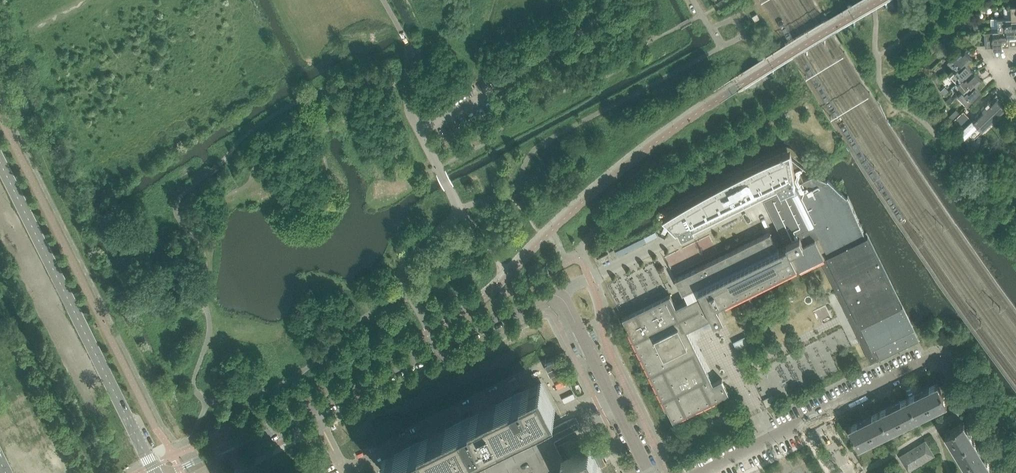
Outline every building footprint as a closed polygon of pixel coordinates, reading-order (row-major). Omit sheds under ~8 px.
[(1004,6),(1004,18),(1010,17),(1010,20),(1015,19),(1015,5),(1004,6)] [(1010,20),(1010,17),(1004,18),(991,19),(991,30),(998,30),(998,33),(1005,32),(1005,35),(1015,35),(1015,34),(1015,28),(1015,19),(1010,20)] [(998,30),(991,30),(981,31),(981,33),(984,32),(985,46),(993,45),(993,48),(1009,47),(1010,45),(1015,45),(1015,35),(1005,35),(1005,32),(998,33),(998,30)] [(964,67),(966,64),(972,58),(965,50),(963,52),(961,51),(955,56),(954,55),(947,61),(954,68),(955,69),(961,64),(964,67)] [(955,69),(954,68),(948,74),(956,82),(962,77),(964,79),(973,70),(966,64),(964,67),(961,64),(955,69)] [(973,88),(976,85),(982,80),(973,70),(964,79),(962,77),(956,82),(964,90),(965,91),(971,85),(973,88)] [(934,79),(938,83),(944,77),(940,73),(934,79)] [(965,91),(964,90),(958,95),(967,105),(973,99),(974,101),(983,92),(976,85),(973,88),(971,85),(965,91)] [(949,90),(945,87),(945,86),(940,91),(944,95),(949,90)] [(971,145),(970,142),(968,137),(970,135),(973,138),(982,130),(981,129),(991,119),(994,122),(1001,115),(999,113),(1004,108),(1005,108),(997,99),(995,101),(988,108),(986,106),(982,109),(984,111),(977,118),(977,117),(975,118),(976,119),(974,121),(972,120),(970,121),(961,130),(965,138),(969,146),(971,145)] [(959,112),(956,109),(952,113),(950,114),(949,116),(952,119),(952,118),(959,112)] [(961,130),(970,121),(965,117),(956,125),(961,130)] [(623,318),(642,356),(673,420),(729,393),(722,379),(713,383),(686,329),(691,327),(692,330),(700,326),(709,321),(707,318),(711,316),(714,321),(723,317),(717,304),(797,264),(799,270),(824,258),(840,291),(858,327),(874,359),(879,357),(880,360),(919,340),(867,234),(866,234),(867,236),(866,237),(848,196),(847,196),(848,197),(846,197),(828,179),(827,179),(828,180),(827,180),(813,174),(813,175),(803,180),(798,170),(802,167),(806,170),(784,152),(763,162),(751,167),(740,173),(728,179),(715,186),(703,193),(690,200),(682,205),(665,215),(677,228),(679,228),(680,230),(682,235),(696,228),(694,224),(764,190),(768,197),(763,199),(783,240),(788,238),(790,241),(786,243),(788,245),(779,250),(777,247),(778,246),(770,232),(676,279),(683,293),(684,293),(688,301),(676,307),(670,295),(623,318)] [(610,258),(609,255),(608,253),(598,258),(600,263),(610,258)] [(468,453),(556,409),(542,381),(383,459),(390,472),(426,472),(468,453)] [(908,397),(917,417),(947,402),(937,383),(908,397)] [(767,407),(776,402),(772,395),(763,399),(767,407)] [(879,412),(888,431),(917,417),(908,397),(879,412)] [(888,431),(879,412),(849,426),(859,446),(888,431)] [(469,455),(465,457),(463,453),(422,472),(570,472),(564,460),(554,442),(579,429),(573,418),(547,431),(540,415),(467,451),(468,453),(469,455)] [(955,450),(974,439),(964,422),(945,433),(955,450)] [(955,450),(970,472),(982,472),(991,467),(974,439),(955,450)] [(925,441),(907,452),(900,456),(909,471),(934,455),(925,441)] [(564,460),(561,462),(567,472),(602,472),(599,466),(605,462),(601,454),(601,453),(595,456),(594,457),(590,448),(587,449),(564,460)]
